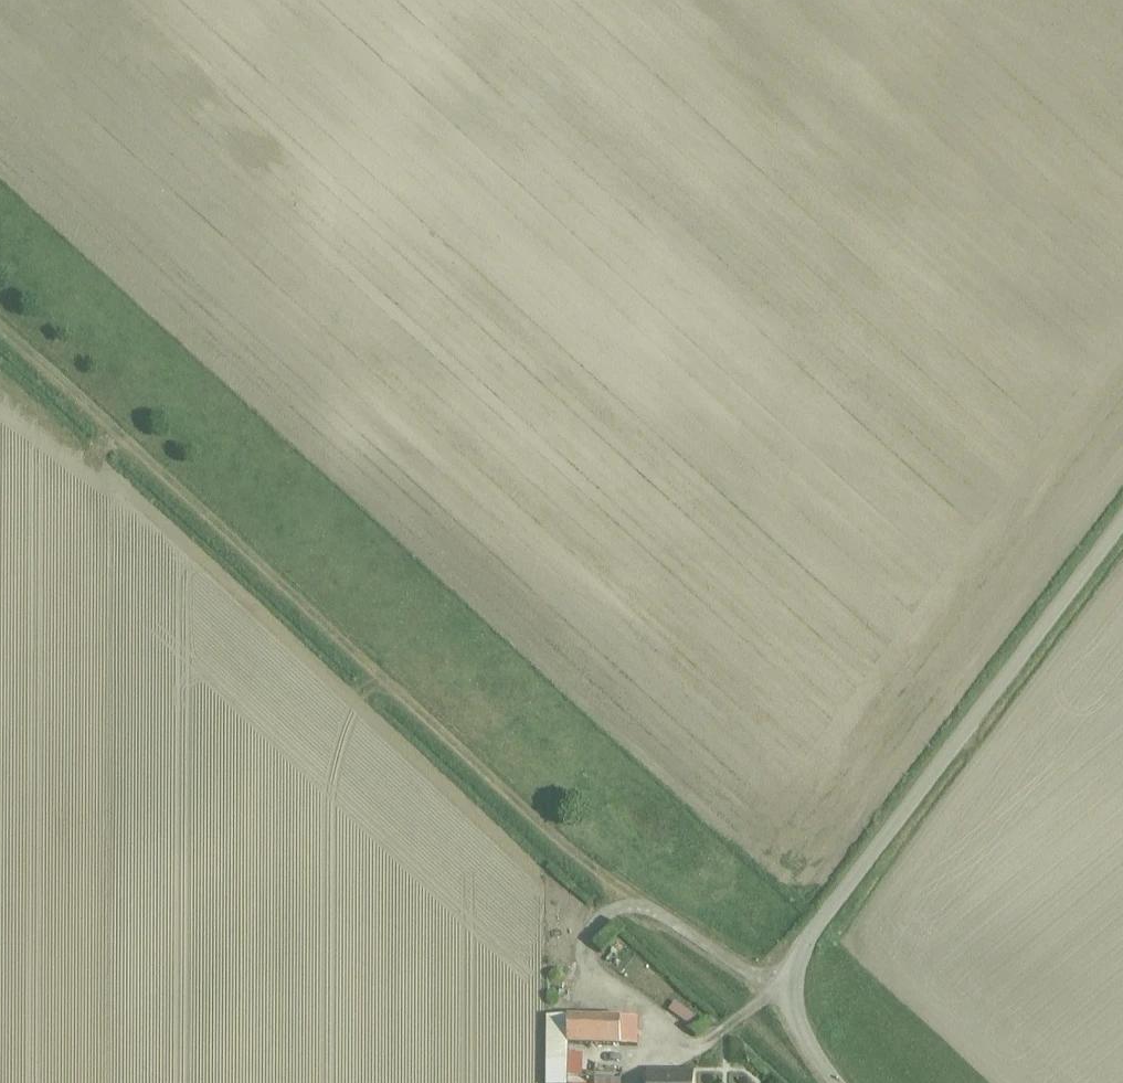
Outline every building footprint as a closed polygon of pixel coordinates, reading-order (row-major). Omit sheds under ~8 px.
[(679,999),(672,1011),(694,1024),(701,1012),(679,999)] [(638,1019),(546,1017),(545,1082),(567,1082),(568,1045),(638,1046),(638,1019)] [(622,1069),(597,1068),(596,1082),(622,1082),(622,1069)] [(694,1073),(648,1072),(648,1082),(694,1082),(694,1073)]
